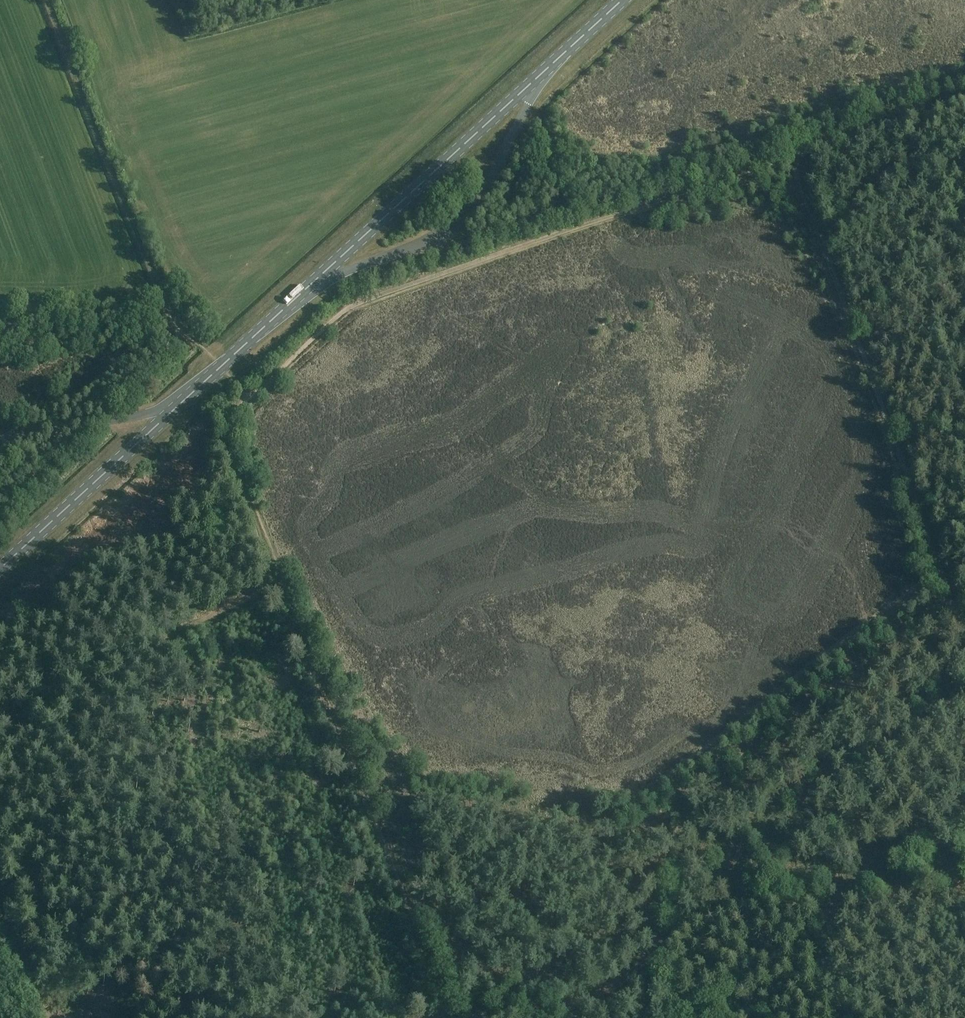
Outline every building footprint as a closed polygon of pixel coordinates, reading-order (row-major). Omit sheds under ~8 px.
[(341,246),(345,251),(354,245),(349,239),(341,246)]
